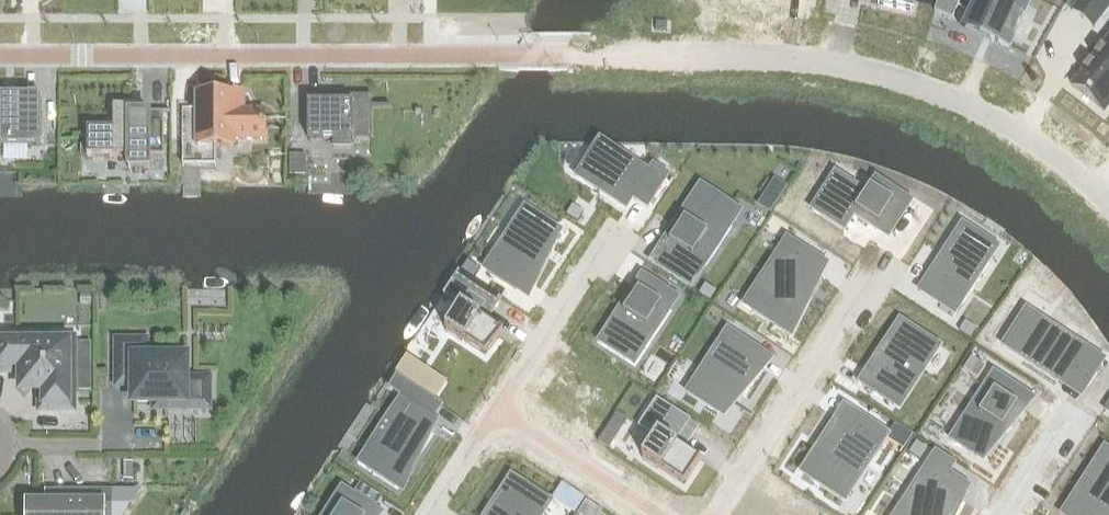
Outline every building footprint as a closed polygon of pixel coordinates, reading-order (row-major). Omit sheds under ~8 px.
[(878,4),(911,11),(913,0),(879,0),(878,4)] [(934,11),(950,17),(957,0),(938,0),(934,11)] [(964,27),(991,39),(990,40),(1008,48),(1030,0),(977,0),(964,27)] [(1072,87),(1103,111),(1108,104),(1108,40),(1072,87)] [(0,107),(0,146),(41,146),(41,96),(1,96),(1,107),(0,107)] [(227,96),(225,96),(198,96),(198,111),(183,111),(183,146),(183,165),(216,165),(216,146),(233,146),(233,140),(264,140),(264,111),(244,111),(242,111),(233,111),(233,96),(227,96)] [(372,96),(332,96),(332,102),(308,103),(308,139),(333,139),(333,147),(352,147),(352,139),(372,139),(372,107),(372,106),(372,96)] [(113,129),(87,129),(87,145),(87,156),(87,157),(128,157),(128,170),(150,170),(150,157),(163,157),(163,112),(150,112),(150,114),(137,114),(137,108),(113,108),(113,129)] [(594,148),(575,176),(626,209),(633,198),(636,194),(650,203),(669,175),(653,165),(649,171),(615,149),(609,158),(594,148)] [(290,175),(306,175),(306,156),(290,156),(290,175)] [(825,188),(811,209),(844,231),(854,216),(876,231),(878,227),(891,235),(909,206),(897,198),(900,194),(876,178),(866,193),(844,178),(834,194),(825,188)] [(774,182),(759,204),(771,211),(785,189),(774,182)] [(700,184),(656,252),(694,276),(702,264),(705,266),(731,227),(722,221),(732,205),(700,184)] [(578,222),(584,213),(573,206),(567,215),(578,222)] [(496,261),(488,273),(516,291),(524,279),(528,282),(561,231),(533,213),(523,228),(514,222),(491,258),(496,261)] [(962,223),(926,279),(947,292),(939,304),(955,315),(988,263),(980,257),(990,242),(962,223)] [(752,310),(752,311),(784,332),(820,277),(799,263),(807,251),(792,241),(784,253),(779,250),(753,289),(762,295),(752,310)] [(452,281),(443,295),(460,306),(445,329),(447,331),(446,332),(460,341),(461,340),(485,355),(503,332),(485,321),(478,316),(487,304),(452,281)] [(705,284),(699,294),(710,301),(717,291),(705,284)] [(634,286),(598,341),(626,360),(636,344),(645,350),(670,310),(666,307),(674,295),(663,288),(655,300),(634,286)] [(1020,318),(1002,346),(1057,381),(1065,370),(1088,385),(1105,360),(1041,319),(1036,328),(1020,318)] [(966,321),(959,331),(971,338),(977,329),(966,321)] [(870,373),(862,385),(891,404),(899,391),(903,394),(936,344),(909,326),(891,353),(882,347),(866,370),(870,373)] [(719,342),(686,392),(718,413),(735,386),(745,392),(760,368),(756,366),(764,354),(736,336),(728,348),(719,342)] [(41,407),(40,407),(40,410),(73,409),(73,388),(72,388),(72,373),(67,373),(68,344),(24,345),(24,339),(0,339),(0,371),(22,371),(22,388),(21,388),(21,390),(24,390),(41,390),(41,407)] [(134,403),(154,403),(154,409),(164,409),(192,409),(192,378),(185,378),(185,359),(146,359),(146,340),(116,340),(116,373),(134,373),(134,386),(134,403)] [(396,373),(436,399),(447,383),(406,357),(396,373)] [(972,358),(964,370),(978,379),(986,367),(972,358)] [(77,374),(77,390),(91,390),(91,374),(77,374)] [(958,430),(950,443),(962,450),(970,438),(991,451),(1024,400),(997,383),(986,399),(976,392),(954,427),(958,430)] [(377,453),(367,468),(395,487),(430,432),(427,429),(435,417),(406,398),(398,411),(394,408),(368,447),(377,453)] [(656,399),(637,427),(654,438),(642,458),(644,459),(643,460),(656,469),(657,467),(680,482),(684,485),(686,481),(700,461),(684,450),(675,445),(691,421),(656,399)] [(830,447),(809,479),(841,499),(877,444),(872,441),(880,429),(852,411),(844,423),(836,418),(821,441),(830,447)] [(608,427),(598,442),(610,449),(619,434),(608,427)] [(927,449),(916,442),(909,453),(920,460),(927,449)] [(1066,514),(1108,514),(1108,450),(1104,447),(1069,502),(1073,505),(1066,514)] [(907,514),(953,514),(963,500),(959,497),(967,485),(949,473),(939,467),(930,479),(921,473),(898,508),(908,514),(907,514)] [(138,485),(138,473),(119,473),(119,485),(138,485)] [(552,502),(520,482),(503,509),(493,503),(485,514),(544,514),(552,502)] [(360,483),(355,491),(377,506),(383,498),(360,483)] [(324,514),(370,514),(375,509),(346,490),(339,503),(334,500),(324,514)] [(138,493),(47,493),(47,504),(27,504),(27,514),(121,514),(138,493)]
